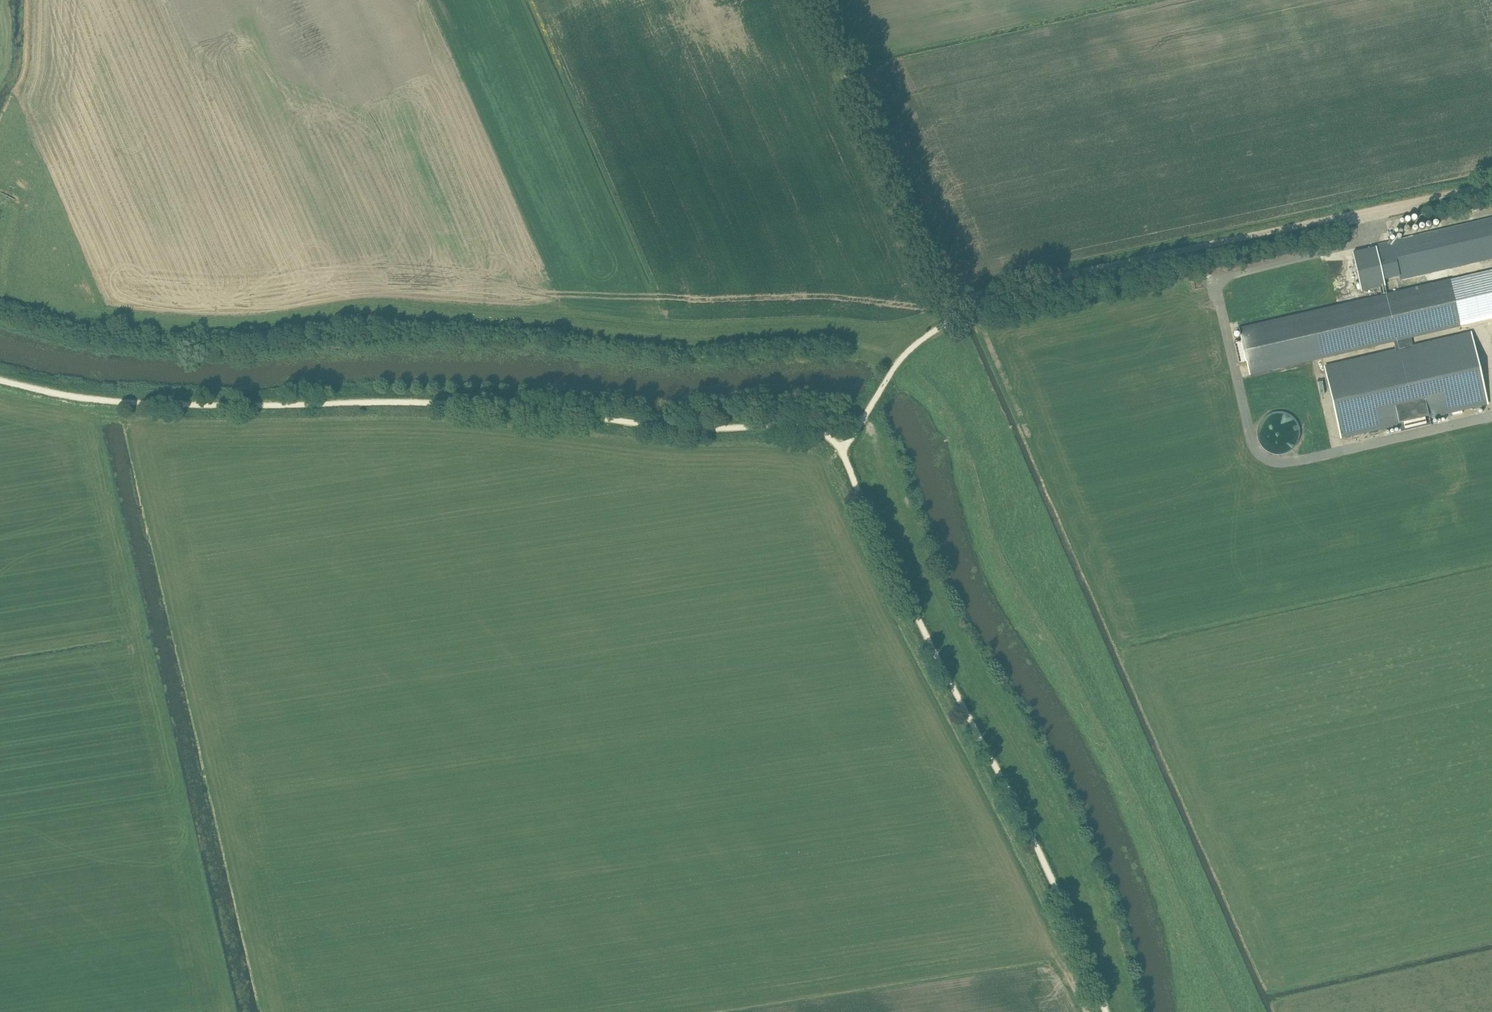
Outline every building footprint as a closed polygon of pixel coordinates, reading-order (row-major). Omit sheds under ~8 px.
[(1353,253),(1361,292),(1380,287),(1382,295),(1387,294),(1383,279),(1399,276),(1491,254),(1491,218),(1404,239),(1375,245),(1376,248),(1353,253)] [(1482,299),(1491,296),(1491,265),(1475,269),(1482,299)] [(1450,279),(1239,328),(1241,339),(1234,342),(1239,365),(1247,363),(1250,374),(1411,337),(1461,326),(1450,279)] [(1413,347),(1411,337),(1395,341),(1397,351),(1325,368),(1341,437),(1399,423),(1401,432),(1431,425),(1429,416),(1488,402),(1472,334),(1413,347)]
